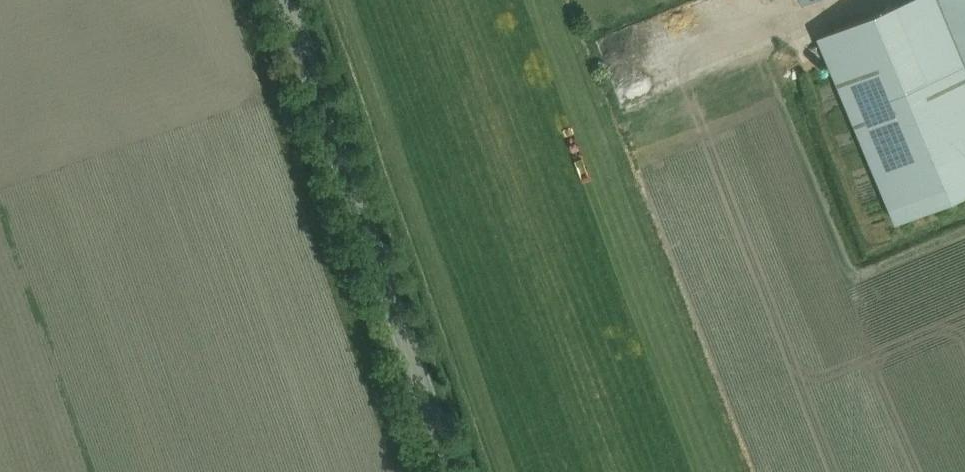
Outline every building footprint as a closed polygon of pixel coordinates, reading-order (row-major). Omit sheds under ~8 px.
[(964,193),(964,58),(941,0),(905,0),(819,37),(897,222),(964,193)] [(964,58),(964,0),(941,0),(964,58)]
